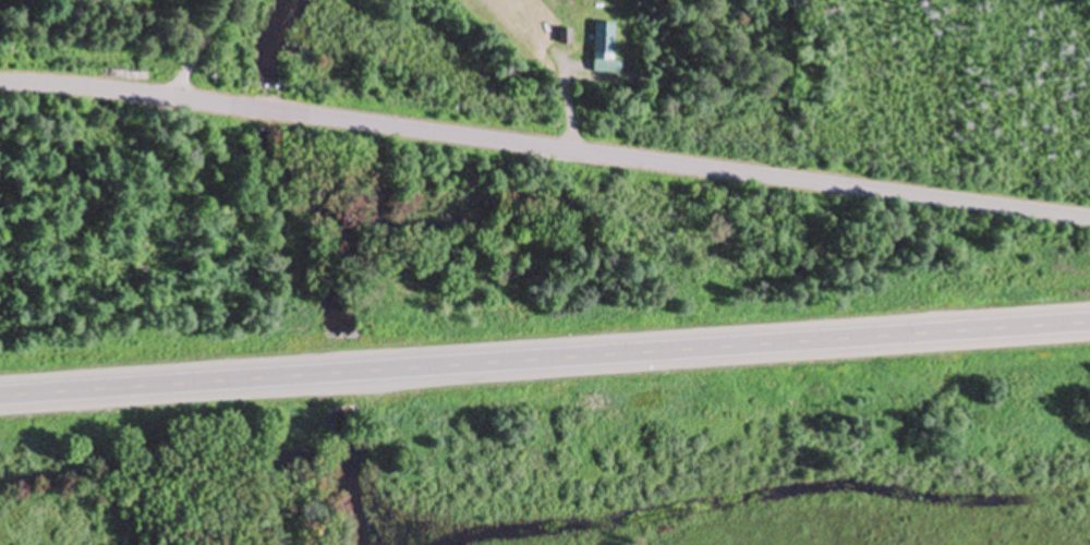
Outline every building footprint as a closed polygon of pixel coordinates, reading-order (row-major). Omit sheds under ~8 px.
[(595,62),(615,62),(615,23),(595,23),(595,62)] [(561,32),(562,45),(569,44),(568,31),(561,32)]
